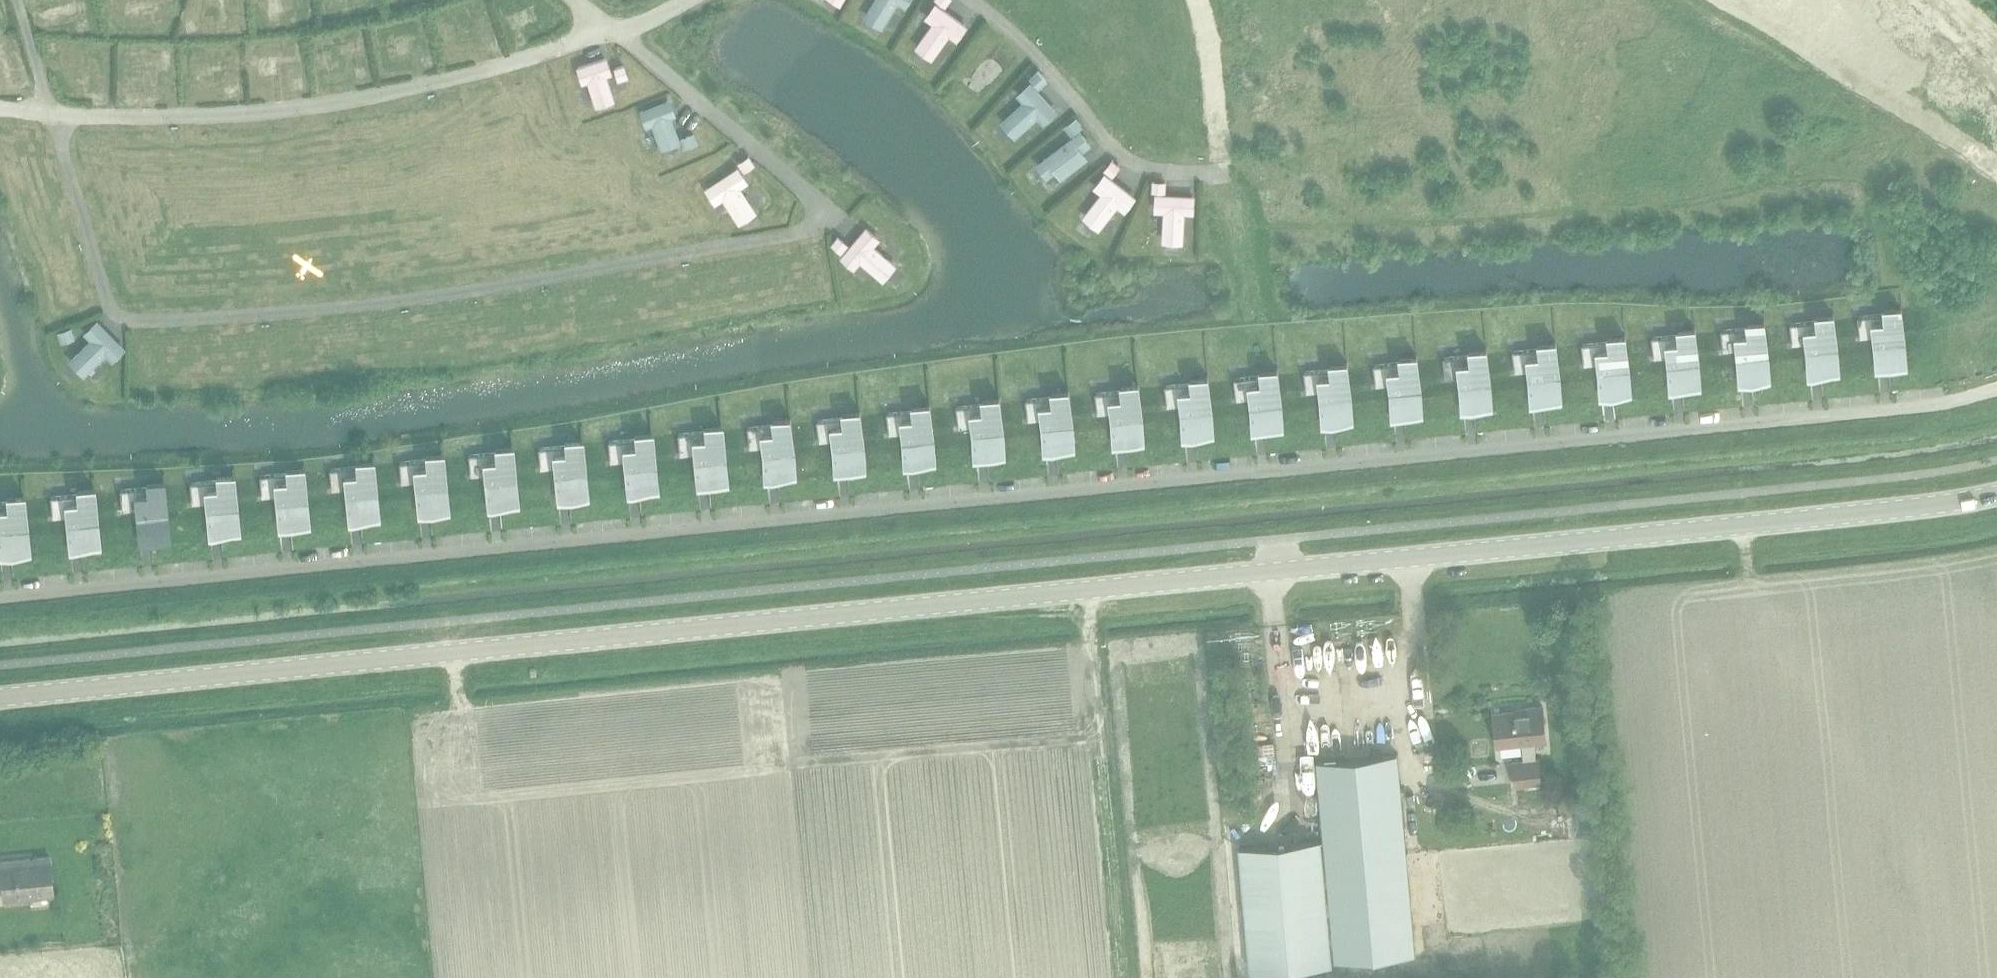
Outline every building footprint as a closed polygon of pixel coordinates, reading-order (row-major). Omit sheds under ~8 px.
[(168,7),(166,0),(151,0),(154,11),(168,7)] [(239,17),(239,0),(223,0),(224,17),(239,17)] [(509,18),(530,13),(526,0),(503,0),(509,18)] [(882,25),(897,0),(877,0),(867,16),(882,25)] [(918,46),(932,57),(949,32),(957,38),(965,26),(936,5),(928,17),(935,22),(918,46)] [(466,16),(453,18),(455,30),(468,28),(466,16)] [(15,28),(2,31),(9,76),(23,74),(15,28)] [(293,48),(293,33),(251,34),(251,53),(282,52),(281,48),(293,48)] [(126,38),(123,80),(150,82),(152,40),(126,38)] [(615,70),(626,66),(622,53),(611,57),(615,70)] [(609,72),(605,58),(577,67),(582,81),(587,79),(596,105),(612,99),(604,74),(609,72)] [(1004,121),(1016,134),(1038,114),(1044,121),(1055,111),(1030,84),(1020,94),(1026,101),(1004,121)] [(673,114),(668,100),(641,111),(646,124),(652,122),(661,147),(678,141),(668,116),(673,114)] [(1056,169),(1061,176),(1086,158),(1080,151),(1089,144),(1080,132),(1038,164),(1047,176),(1056,169)] [(735,152),(743,161),(754,151),(745,142),(735,152)] [(738,221),(753,211),(736,186),(744,181),(736,169),(706,188),(714,201),(722,196),(738,221)] [(1085,216),(1099,227),(1117,203),(1125,209),(1134,197),(1105,175),(1096,187),(1104,193),(1085,216)] [(1165,240),(1182,241),(1183,211),(1192,211),(1193,197),(1157,195),(1156,210),(1166,210),(1165,240)] [(883,278),(894,265),(871,246),(877,238),(866,229),(843,256),(854,266),(860,259),(883,278)] [(1906,357),(1901,307),(1899,307),(1900,315),(1885,316),(1859,319),(1859,318),(1857,318),(1860,342),(1874,341),(1876,360),(1877,360),(1883,359),(1884,368),(1907,365),(1906,357)] [(1839,364),(1836,338),(1834,314),(1832,314),(1832,321),(1817,323),(1791,325),(1790,325),(1792,349),(1806,347),(1808,367),(1810,367),(1810,366),(1816,366),(1817,374),(1839,372),(1839,364)] [(1723,356),(1737,354),(1739,374),(1741,374),(1741,373),(1747,373),(1747,381),(1770,379),(1769,371),(1770,371),(1768,353),(1764,321),(1762,321),(1763,328),(1748,330),(1722,332),(1721,332),(1723,356)] [(71,360),(83,372),(104,351),(111,358),(121,348),(96,322),(86,332),(92,339),(71,360)] [(1700,378),(1698,352),(1695,328),(1693,328),(1694,335),(1678,337),(1653,339),(1651,339),(1654,363),(1668,361),(1670,381),(1671,381),(1671,380),(1677,380),(1678,388),(1701,386),(1700,378)] [(1600,388),(1602,387),(1608,387),(1608,395),(1631,393),(1630,385),(1631,385),(1628,359),(1625,334),(1623,335),(1624,342),(1609,344),(1583,346),(1582,346),(1584,370),(1598,368),(1600,388)] [(1561,392),(1556,341),(1554,342),(1554,349),(1539,350),(1514,353),(1512,353),(1514,376),(1529,375),(1530,395),(1532,394),(1538,393),(1539,402),(1562,400),(1561,392)] [(1492,398),(1489,373),(1487,348),(1485,348),(1485,349),(1485,356),(1470,357),(1445,360),(1445,359),(1443,360),(1445,383),(1459,382),(1461,401),(1463,401),(1469,400),(1470,409),(1493,407),(1492,398)] [(1422,405),(1420,380),(1417,355),(1415,355),(1415,356),(1416,363),(1400,364),(1375,367),(1375,366),(1373,367),(1375,390),(1390,389),(1392,408),(1393,408),(1399,407),(1400,416),(1423,414),(1422,405)] [(1322,415),(1323,415),(1329,414),(1330,423),(1353,421),(1352,412),(1350,387),(1347,362),(1345,362),(1346,370),(1331,371),(1305,374),(1305,373),(1303,374),(1306,397),(1320,396),(1322,415)] [(1283,419),(1280,394),(1278,369),(1275,369),(1276,377),(1261,378),(1235,381),(1235,380),(1234,381),(1236,404),(1250,403),(1252,422),(1254,422),(1260,421),(1261,430),(1283,428),(1283,419)] [(1183,429),(1184,429),(1190,428),(1191,437),(1214,434),(1213,426),(1208,376),(1206,376),(1206,384),(1192,385),(1166,388),(1166,387),(1164,387),(1167,411),(1181,410),(1183,429)] [(1144,433),(1139,383),(1136,383),(1137,390),(1122,392),(1096,394),(1095,394),(1097,418),(1111,416),(1113,436),(1115,436),(1115,435),(1121,435),(1122,443),(1144,441),(1144,433)] [(1074,440),(1072,414),(1069,390),(1067,390),(1067,397),(1052,399),(1027,401),(1025,401),(1027,425),(1042,423),(1044,443),(1045,443),(1045,442),(1051,442),(1052,450),(1075,448),(1074,440)] [(1005,447),(1002,421),(1000,397),(998,397),(998,404),(983,406),(958,408),(957,408),(956,408),(958,432),(972,430),(974,450),(976,450),(976,449),(982,449),(983,457),(1005,455),(1005,447)] [(904,457),(906,457),(906,456),(912,456),(913,464),(936,462),(935,454),(933,428),(930,404),(928,404),(928,411),(913,413),(888,415),(886,415),(888,439),(903,437),(904,453),(904,457)] [(865,461),(863,435),(860,411),(858,411),(859,418),(844,420),(818,422),(816,422),(819,446),(833,444),(835,464),(837,464),(836,463),(842,463),(843,471),(866,469),(865,461)] [(765,471),(766,471),(767,471),(767,470),(773,470),(774,478),(797,476),(796,468),(793,442),(791,418),(789,418),(789,425),(774,427),(749,429),(747,429),(749,453),(763,451),(765,467),(765,471)] [(696,478),(697,477),(703,476),(704,485),(727,483),(726,475),(724,449),(721,424),(719,425),(720,432),(705,433),(679,436),(677,436),(680,459),(694,458),(695,474),(696,478)] [(657,482),(654,456),(652,431),(649,432),(650,439),(635,440),(609,443),(608,443),(610,466),(624,465),(626,485),(628,484),(634,483),(635,492),(657,490),(657,482)] [(554,472),(556,491),(558,491),(564,490),(565,499),(588,497),(587,488),(584,463),(582,438),(580,439),(580,446),(565,447),(540,450),(538,450),(540,473),(554,472)] [(486,498),(488,498),(494,497),(495,506),(518,504),(517,495),(515,470),(512,445),(510,445),(510,446),(511,453),(495,454),(470,457),(468,457),(470,480),(485,479),(486,498)] [(417,505),(419,505),(425,504),(426,513),(448,511),(448,502),(445,477),(443,452),(440,452),(441,453),(441,460),(426,461),(400,464),(400,463),(399,464),(401,487),(415,486),(417,505)] [(378,509),(375,484),(373,459),(371,459),(371,467),(356,468),(331,471),(331,470),(329,471),(331,494),(345,493),(347,512),(349,512),(355,511),(356,520),(379,518),(378,509)] [(277,519),(279,519),(285,518),(286,527),(309,525),(308,516),(306,491),(303,466),(301,466),(302,474),(286,475),(261,478),(261,477),(259,477),(261,501),(276,500),(277,519)] [(238,523),(236,498),(233,473),(231,473),(232,480),(217,482),(191,485),(191,484),(189,484),(192,508),(206,507),(208,526),(210,526),(209,526),(215,525),(216,534),(239,531),(238,523)] [(122,515),(136,514),(138,533),(140,533),(146,532),(146,541),(169,538),(168,530),(166,506),(163,480),(161,480),(162,487),(147,489),(121,492),(121,491),(119,491),(122,515)] [(52,522),(66,521),(68,540),(70,540),(76,539),(77,548),(100,545),(99,537),(96,513),(94,487),(92,487),(92,494),(77,496),(52,498),(50,498),(52,522)] [(6,546),(7,555),(30,552),(29,544),(26,518),(24,494),(22,494),(22,501),(7,503),(0,504),(0,547),(6,546)] [(1541,782),(1539,759),(1538,758),(1536,758),(1534,740),(1546,739),(1542,705),(1524,707),(1524,710),(1495,713),(1498,744),(1522,742),(1523,760),(1513,761),(1515,784),(1541,782)] [(1336,960),(1342,959),(1416,953),(1398,752),(1342,758),(1318,760),(1325,838),(1336,960)] [(1523,818),(1543,815),(1541,804),(1522,807),(1523,818)] [(1252,968),(1336,960),(1325,838),(1241,846),(1252,968)] [(3,900),(52,895),(49,856),(0,861),(0,866),(3,900)]
